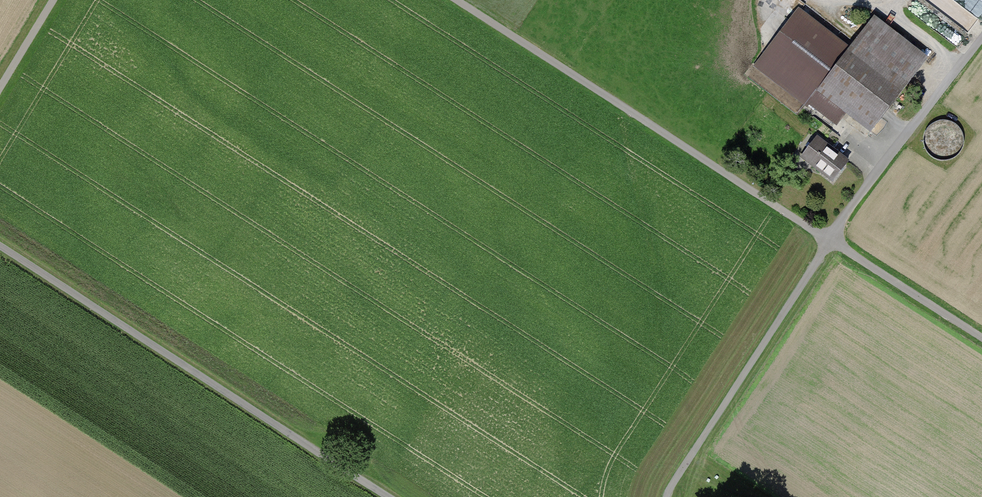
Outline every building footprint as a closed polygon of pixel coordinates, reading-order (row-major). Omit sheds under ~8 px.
[(847,48),(796,11),(755,68),(835,126),(843,114),(870,134),(926,58),(870,17),(847,48)] [(847,160),(814,135),(796,157),(829,183),(847,160)]
